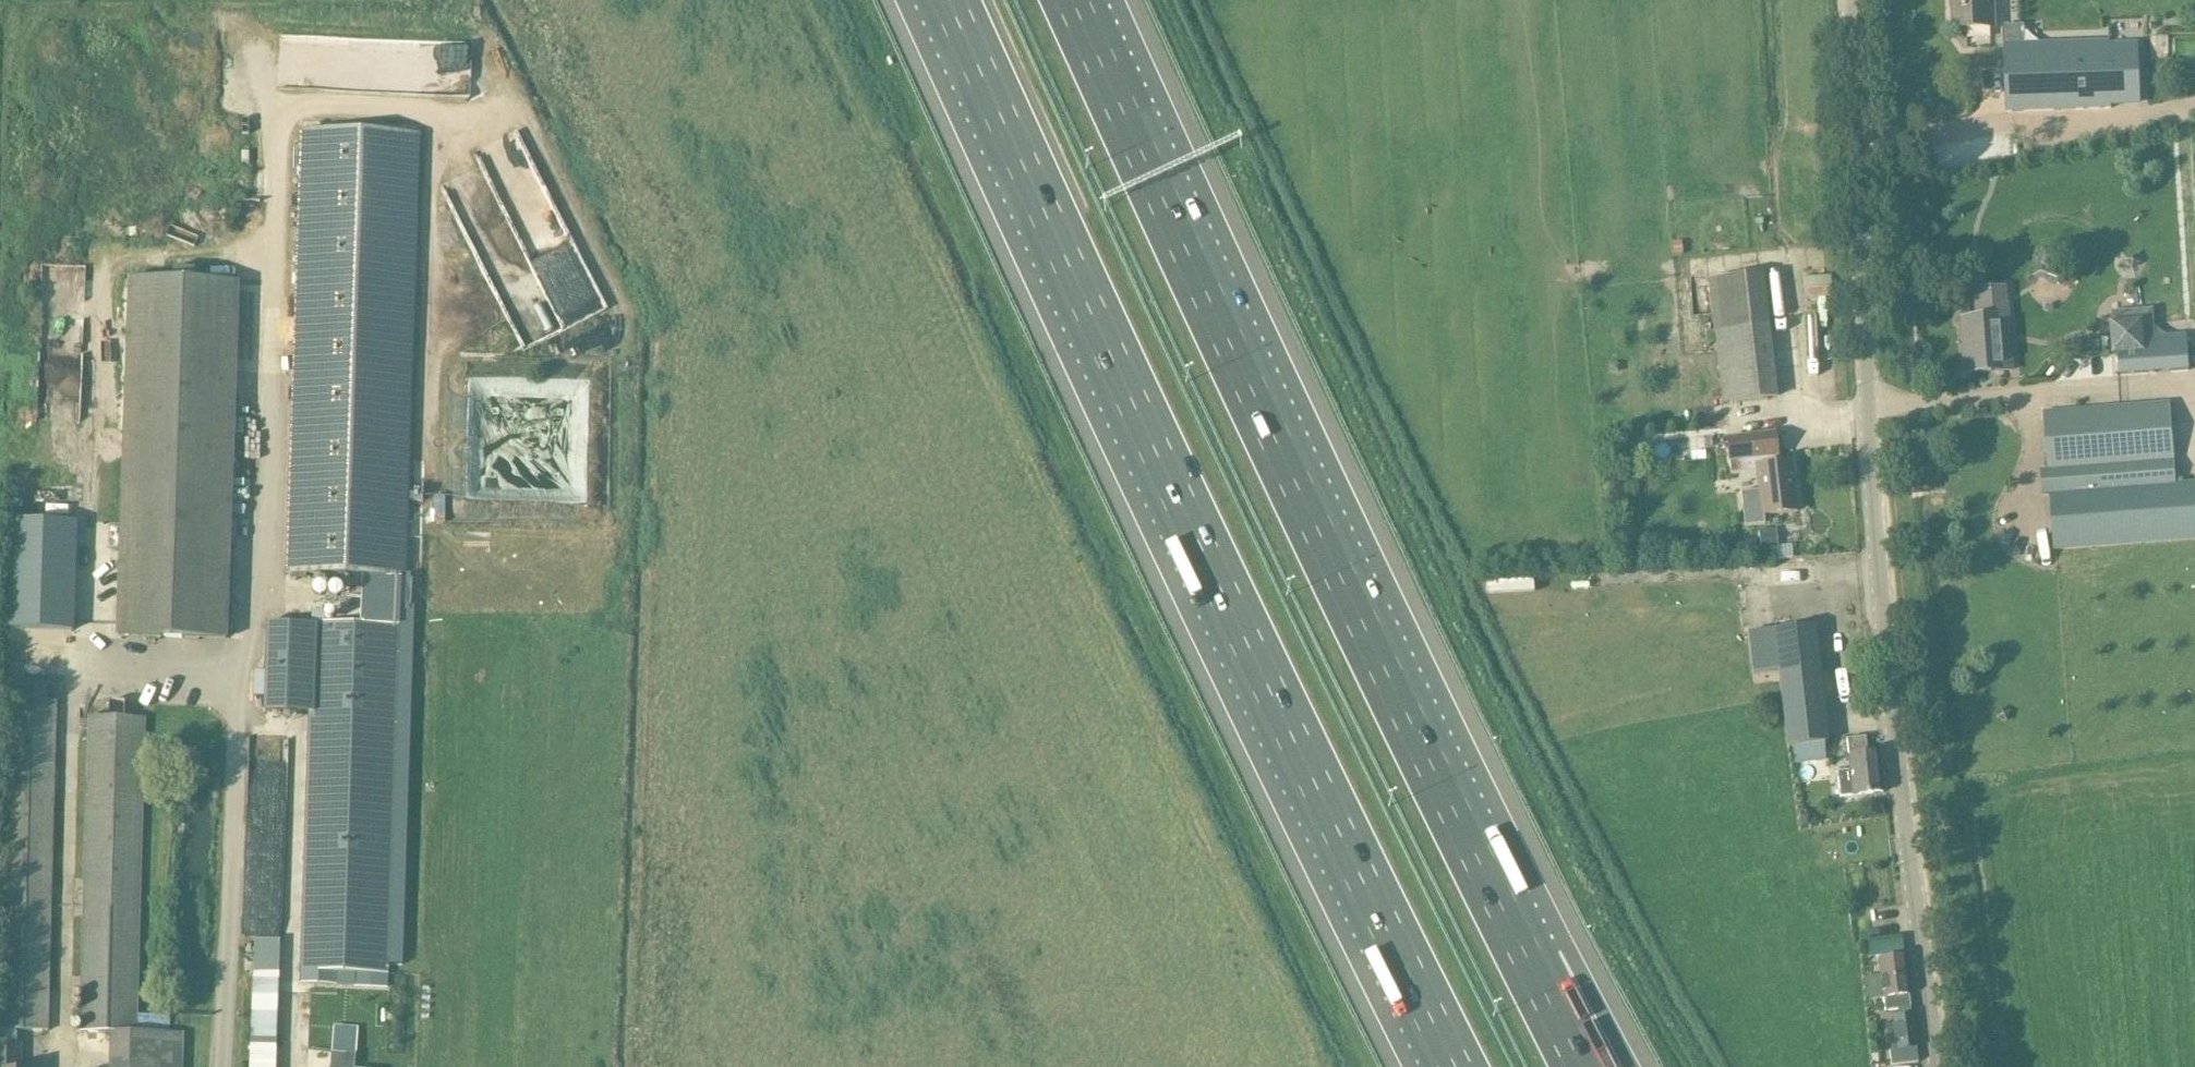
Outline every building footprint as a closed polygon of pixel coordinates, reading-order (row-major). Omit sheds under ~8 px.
[(1994,0),(1954,0),(1955,29),(1995,28),(1994,0)] [(2023,27),(2006,28),(2009,113),(2113,109),(2113,101),(2141,100),(2141,95),(2149,95),(2148,64),(2140,64),(2140,41),(2024,43),(2023,27)] [(470,92),(471,40),(282,35),(280,86),(470,92)] [(287,574),(405,578),(420,135),(302,131),(287,574)] [(499,294),(518,344),(603,312),(584,263),(581,264),(567,226),(546,234),(560,271),(499,294)] [(226,638),(237,282),(194,281),(195,269),(172,268),(171,280),(129,279),(119,635),(226,638)] [(1770,328),(1764,273),(1709,280),(1723,405),(1778,399),(1770,328)] [(2152,310),(2114,312),(2116,352),(2119,352),(2155,350),(2154,336),(2152,310)] [(2006,371),(2001,318),(1962,321),(1966,374),(2006,371)] [(2154,336),(2155,350),(2119,352),(2120,375),(2191,371),(2189,334),(2154,336)] [(585,475),(588,380),(468,376),(467,411),(477,412),(478,396),(572,399),(572,412),(574,413),(572,474),(585,475)] [(2045,412),(2050,473),(2075,471),(2076,490),(2051,492),(2056,551),(2194,541),(2194,481),(2127,486),(2127,481),(2176,478),(2175,463),(2170,402),(2045,412)] [(1798,513),(1792,463),(1778,464),(1777,457),(1775,435),(1727,441),(1731,476),(1758,473),(1760,491),(1741,493),(1745,527),(1765,525),(1764,516),(1798,513)] [(73,631),(76,522),(11,520),(8,629),(73,631)] [(400,625),(317,623),(267,622),(264,712),(309,713),(301,971),(300,984),(338,985),(338,972),(356,972),(386,973),(389,974),(400,625)] [(1829,744),(1816,626),(1747,633),(1752,676),(1778,673),(1787,749),(1792,748),(1823,744),(1829,744)] [(59,683),(5,682),(0,857),(0,1029),(50,1031),(59,683)] [(145,718),(90,717),(82,1032),(110,1032),(109,1066),(183,1066),(183,1033),(137,1032),(145,718)] [(1849,742),(1852,770),(1837,772),(1840,797),(1855,795),(1882,792),(1878,755),(1867,757),(1865,740),(1849,742)] [(1792,748),(1794,765),(1825,761),(1823,744),(1792,748)] [(281,906),(253,907),(254,926),(281,925),(281,906)] [(281,940),(254,939),(249,1066),(277,1066),(281,940)] [(1903,953),(1902,940),(1863,945),(1864,958),(1903,953)] [(1912,1009),(1905,958),(1880,961),(1886,1012),(1912,1009)] [(356,972),(355,986),(387,987),(388,974),(386,973),(356,972)] [(1895,1018),(1899,1049),(1916,1047),(1912,1016),(1895,1018)] [(333,1054),(356,1056),(357,1034),(335,1032),(333,1054)] [(23,1043),(0,1042),(0,1066),(22,1066),(23,1043)] [(1891,1065),(1918,1062),(1916,1047),(1899,1049),(1889,1050),(1891,1065)] [(356,1056),(333,1054),(332,1066),(355,1066),(356,1056)]
